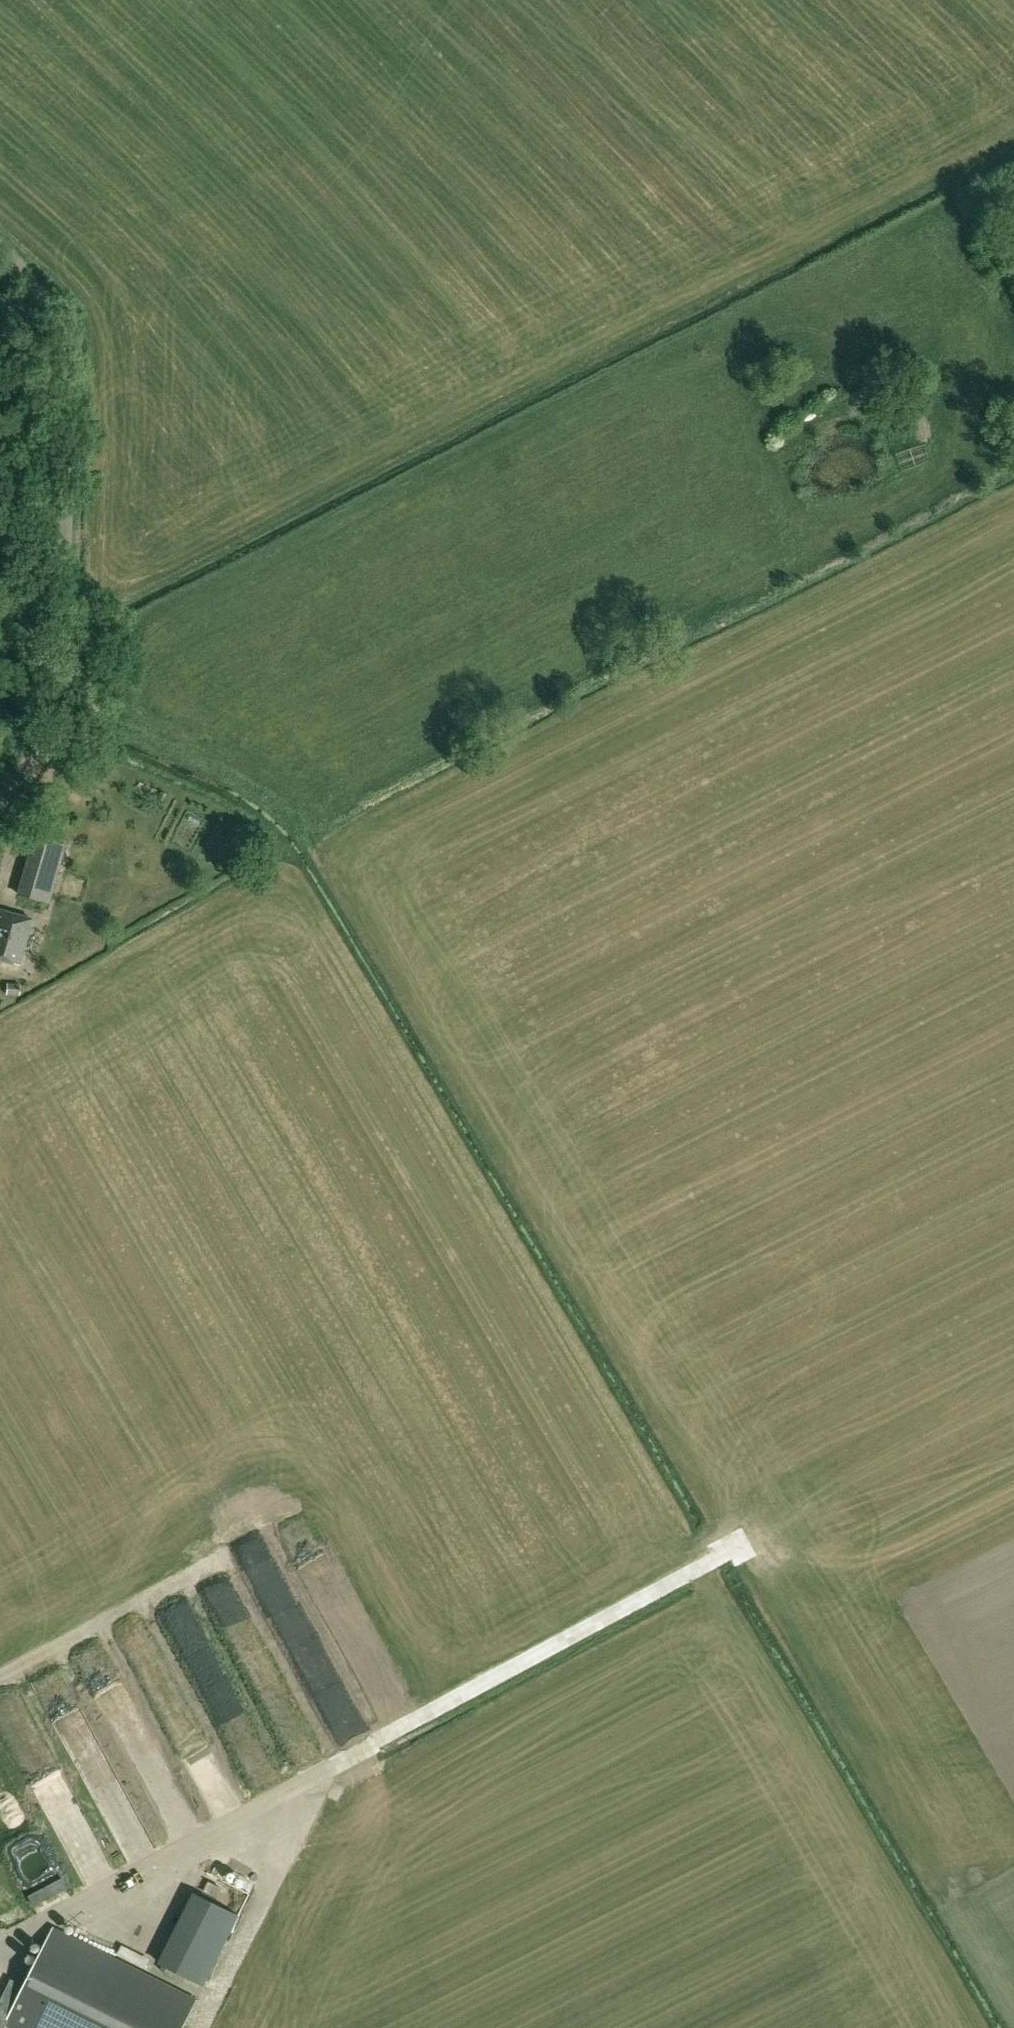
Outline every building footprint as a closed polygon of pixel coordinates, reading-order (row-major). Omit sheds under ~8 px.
[(36,837),(29,860),(56,868),(63,845),(36,837)] [(0,913),(0,962),(18,967),(31,922),(0,913)] [(21,985),(8,984),(8,996),(21,997),(21,985)] [(44,1676),(84,1771),(88,1769),(95,1786),(113,1778),(67,1667),(44,1676)] [(137,1864),(164,1853),(153,1825),(138,1831),(141,1838),(129,1843),(137,1864)] [(12,2027),(183,2027),(197,1998),(53,1928),(13,2010),(0,2003),(0,2022),(12,2027)]
